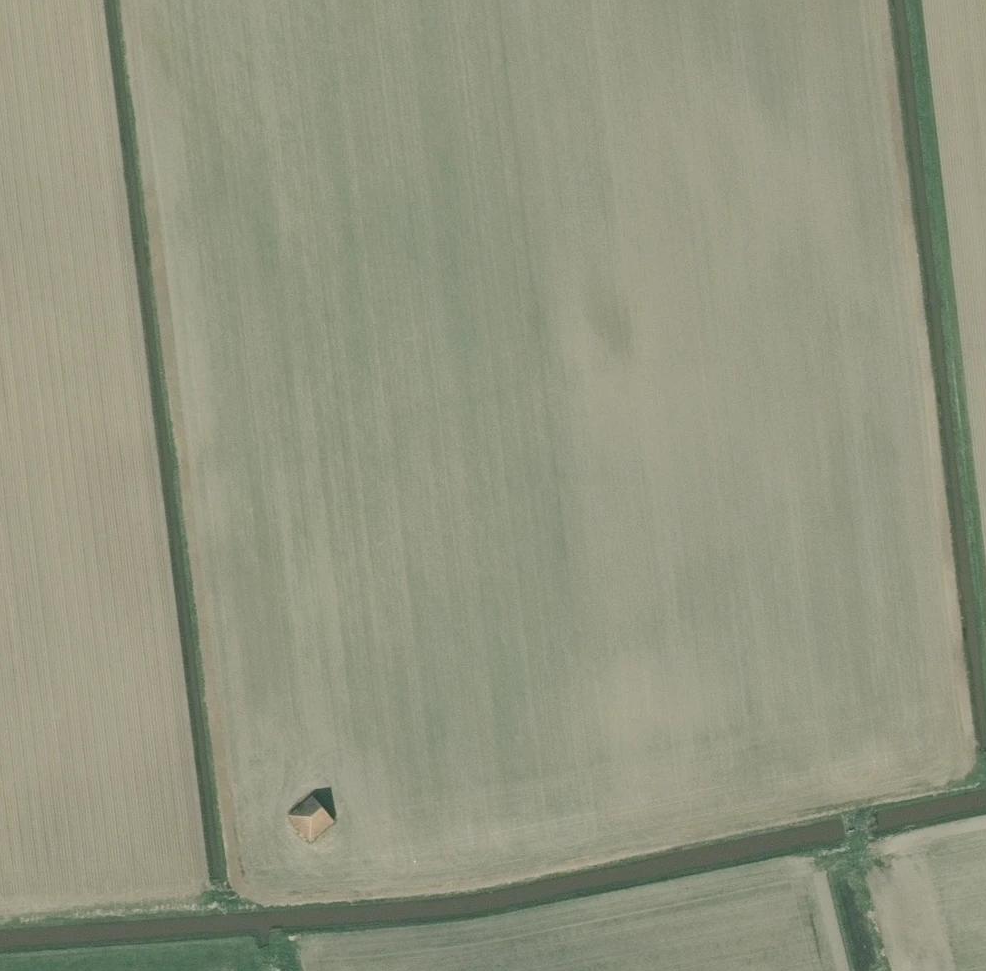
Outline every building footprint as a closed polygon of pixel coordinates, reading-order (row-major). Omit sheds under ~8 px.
[(313,796),(289,816),(312,842),(335,823),(313,796)]
